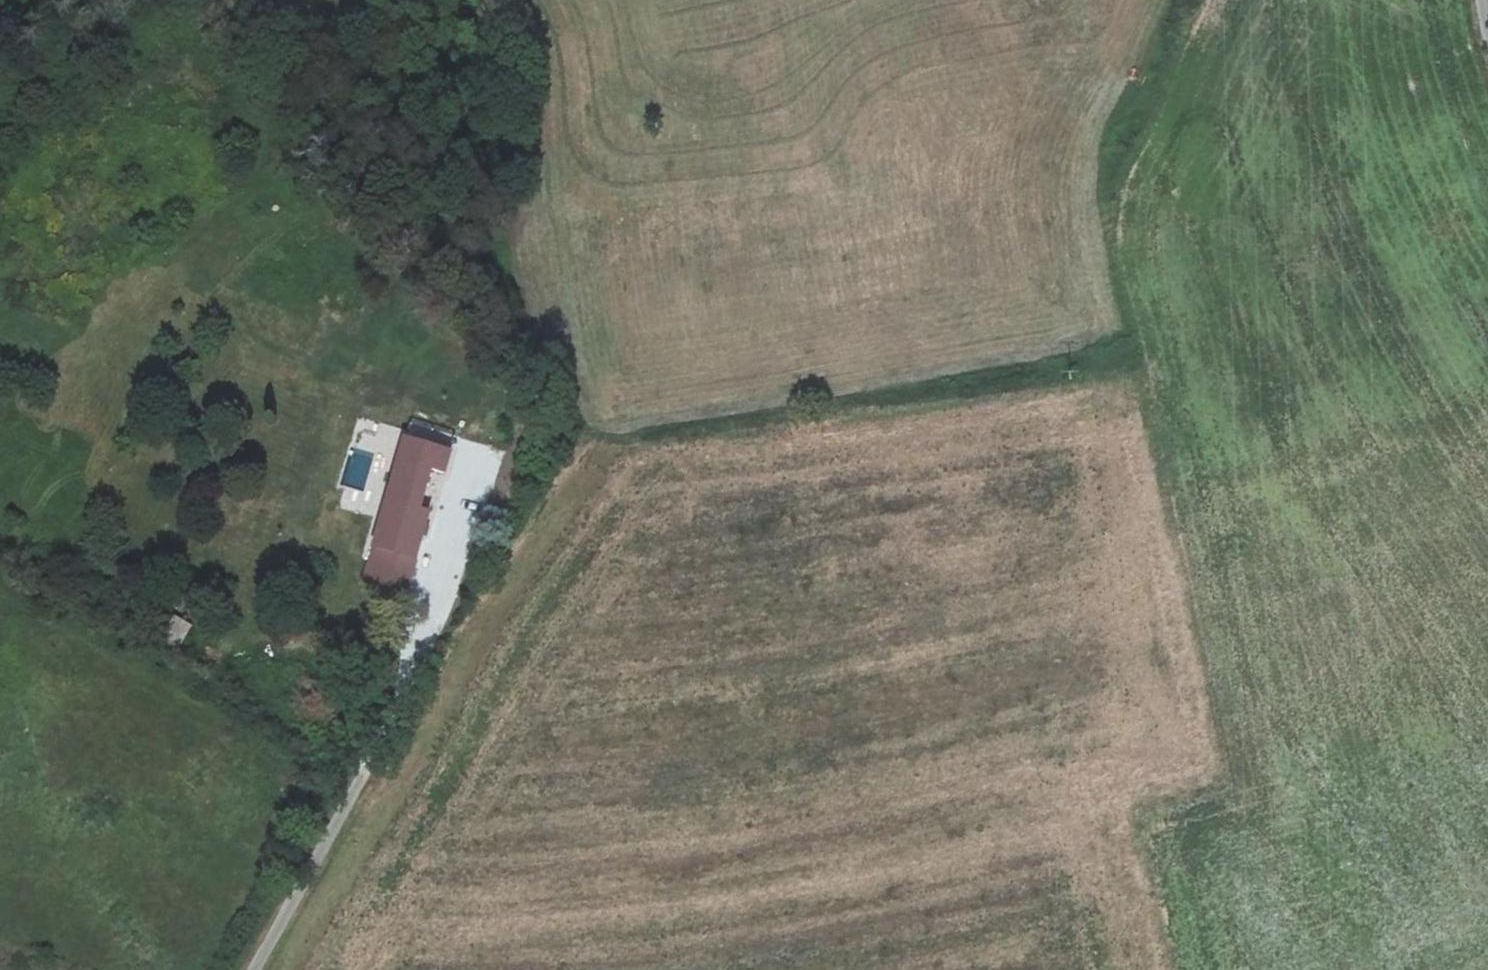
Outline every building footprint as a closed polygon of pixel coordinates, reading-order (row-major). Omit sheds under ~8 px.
[(379,569),(418,582),(429,547),(423,534),(436,492),(445,494),(452,472),(447,470),(450,460),(412,450),(379,569)] [(176,620),(170,637),(183,642),(189,624),(176,620)]
